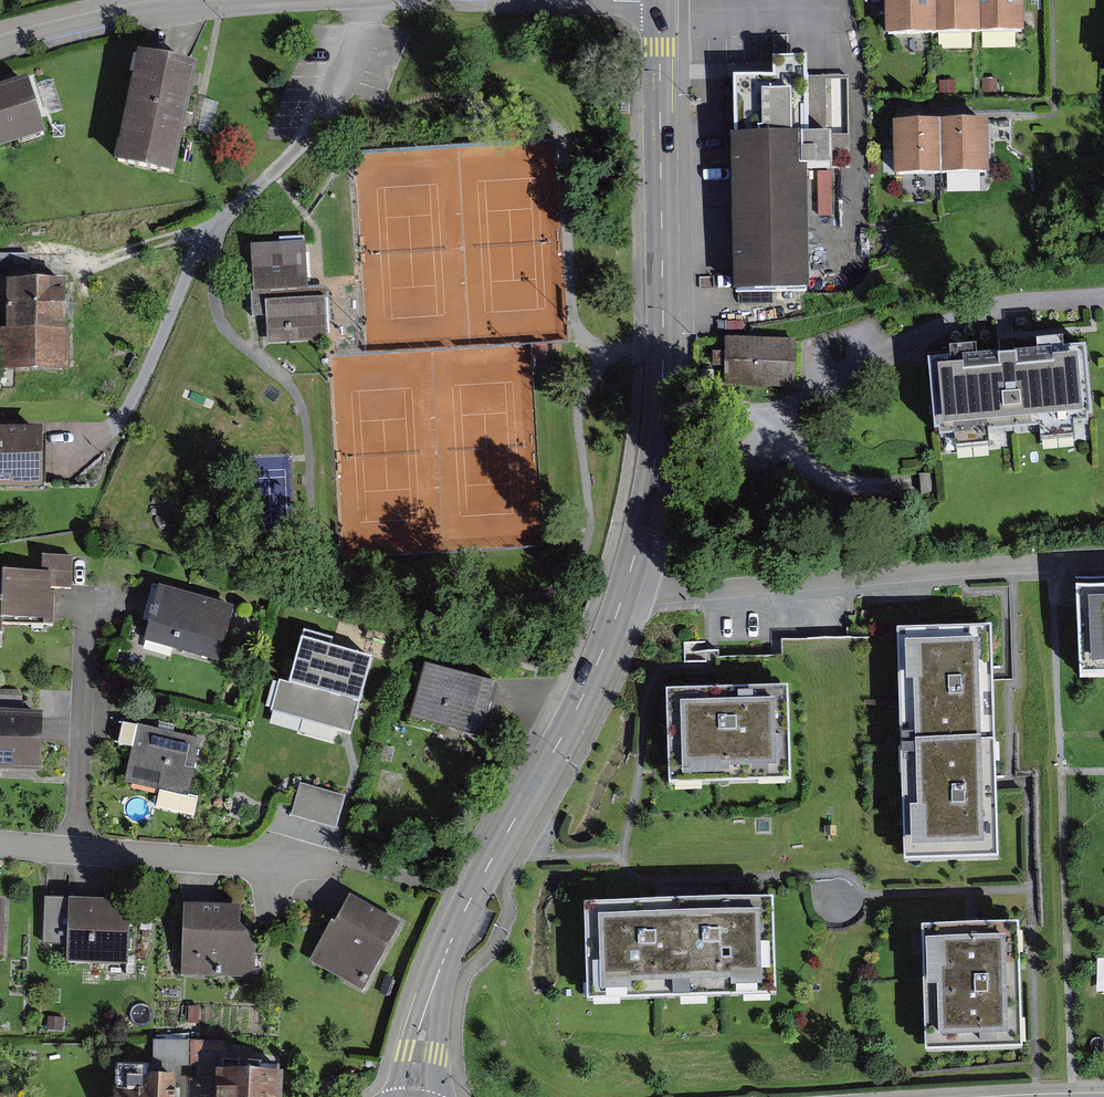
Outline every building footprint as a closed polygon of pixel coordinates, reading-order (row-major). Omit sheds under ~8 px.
[(958,0),(914,0),(914,44),(958,43),(958,0)] [(1006,0),(958,0),(958,43),(1006,43),(1006,0)] [(1053,0),(1006,0),(1006,43),(1053,43),(1053,0)] [(848,167),(847,77),(806,76),(805,58),(773,60),(774,77),(734,77),(735,291),(808,291),(807,166),(848,167)] [(212,74),(150,59),(123,165),(184,181),(212,74)] [(42,85),(0,96),(0,156),(57,140),(50,114),(42,85)] [(1013,182),(1011,120),(952,123),(955,184),(1013,182)] [(955,184),(952,123),(905,124),(907,185),(955,184)] [(304,241),(251,244),(254,291),(307,288),(304,241)] [(13,283),(13,328),(0,328),(0,375),(80,375),(80,283),(13,283)] [(327,338),(325,299),(266,302),(268,341),(327,338)] [(728,382),(798,382),(799,336),(728,335),(728,382)] [(1007,352),(927,359),(934,435),(1094,421),(1087,345),(1007,352)] [(0,431),(0,488),(58,489),(59,432),(0,431)] [(81,552),(41,551),(40,574),(3,573),(2,588),(0,588),(0,640),(15,640),(16,626),(66,627),(67,590),(80,590),(81,552)] [(249,607),(155,584),(140,643),(234,666),(249,607)] [(1078,592),(1081,684),(1103,683),(1103,591),(1078,592)] [(992,635),(903,636),(905,750),(993,749),(992,635)] [(371,708),(386,661),(314,639),(298,688),(283,684),(269,728),(374,761),(389,714),(371,708)] [(509,687),(429,667),(416,719),(496,739),(509,687)] [(786,693),(667,697),(670,794),(789,791),(786,693)] [(59,719),(0,718),(0,778),(58,779),(59,719)] [(215,744),(146,728),(132,784),(202,801),(215,744)] [(995,867),(993,749),(905,750),(907,868),(995,867)] [(328,840),(338,808),(301,797),(292,830),(328,840)] [(0,891),(0,958),(15,958),(19,892),(0,891)] [(137,965),(136,900),(72,902),(74,967),(137,965)] [(406,939),(350,906),(317,961),(373,995),(406,939)] [(774,908),(682,909),(684,1007),(775,1005),(774,908)] [(682,909),(587,911),(589,1009),(684,1007),(682,909)] [(257,914),(191,911),(188,978),(254,981),(257,914)] [(1019,932),(922,935),(926,1061),(1023,1058),(1019,932)] [(190,1062),(191,1037),(160,1035),(158,1060),(190,1062)] [(299,1065),(227,1063),(226,1096),(298,1096),(299,1065)] [(197,1077),(122,1075),(121,1096),(196,1096),(197,1077)]
